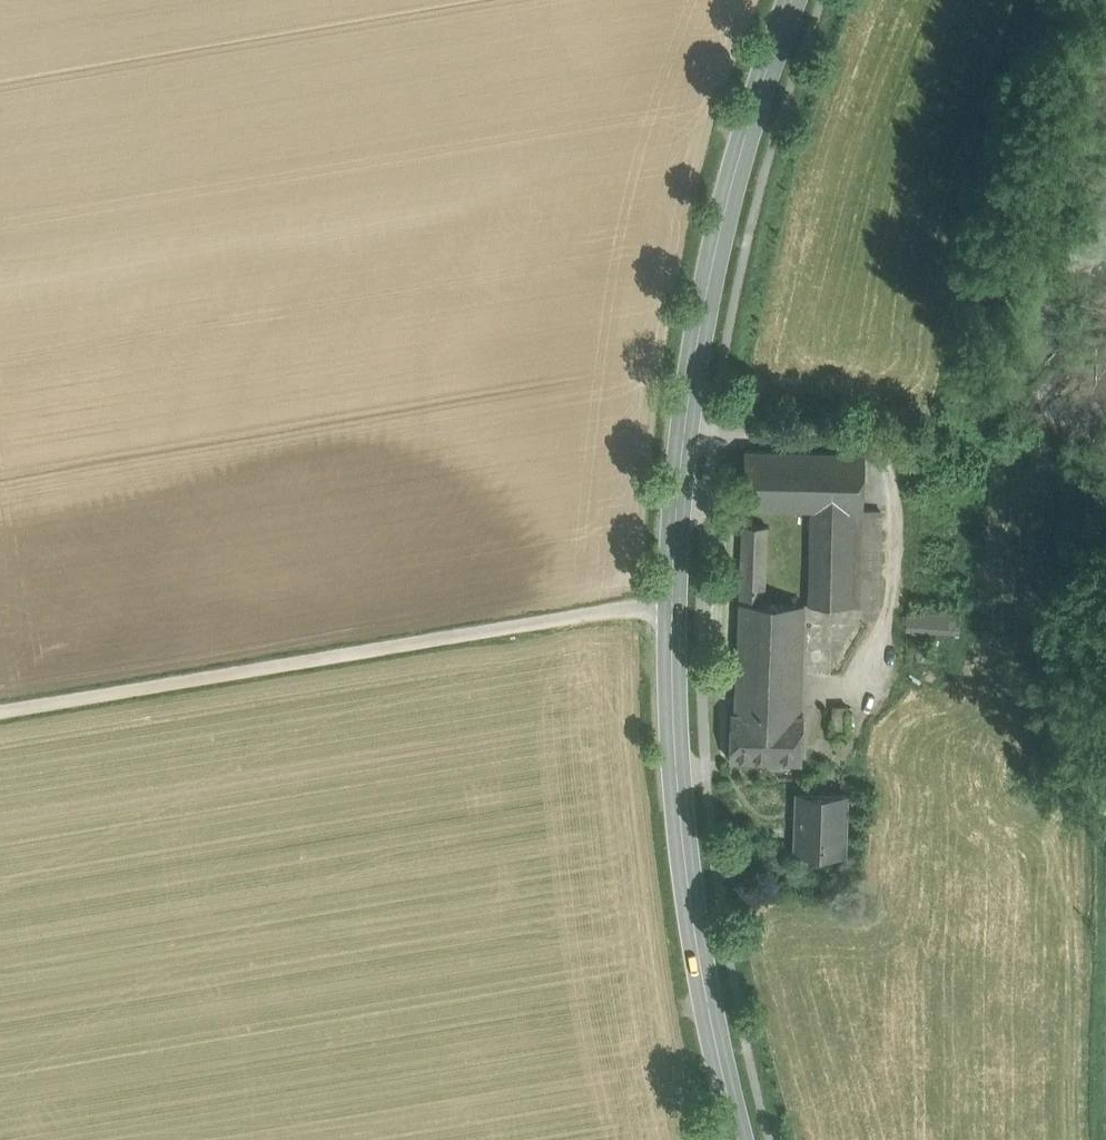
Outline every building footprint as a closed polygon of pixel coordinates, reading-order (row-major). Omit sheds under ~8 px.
[(865,452),(744,448),(743,505),(810,507),(854,508),(863,509),(865,452)] [(854,508),(810,507),(808,604),(852,605),(854,508)] [(863,509),(854,508),(852,605),(877,606),(880,509),(863,509)] [(768,526),(742,525),(739,601),(765,602),(768,526)] [(765,602),(739,601),(735,697),(801,700),(804,604),(765,602)] [(960,613),(907,611),(906,629),(959,630),(960,613)] [(801,700),(735,697),(735,712),(731,711),(729,759),(801,762),(803,714),(800,714),(801,700)] [(847,801),(801,797),(796,855),(798,855),(799,848),(840,852),(840,859),(842,859),(847,801)]
